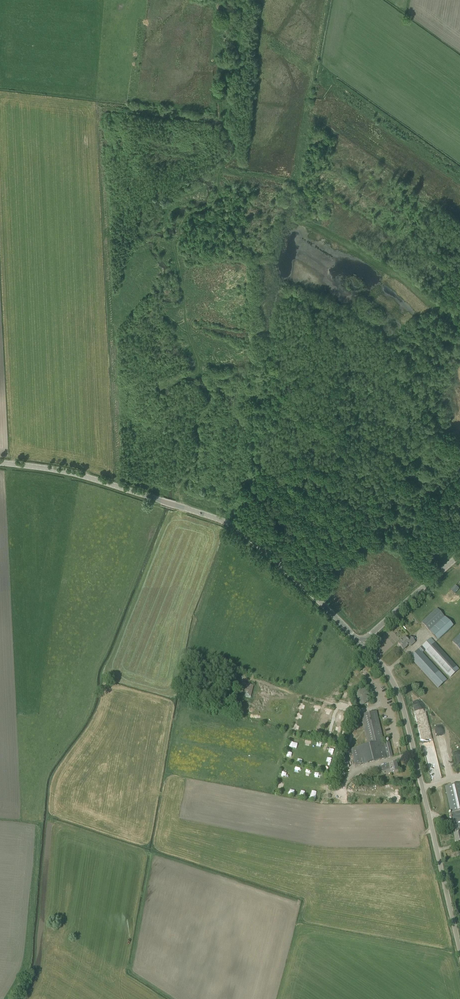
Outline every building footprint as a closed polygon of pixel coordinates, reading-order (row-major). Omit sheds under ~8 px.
[(454,593),(459,586),(459,579),(450,590),(454,593)] [(443,638),(442,638),(454,627),(437,609),(421,623),(439,642),(443,638)] [(459,651),(459,633),(451,641),(459,651)] [(398,644),(403,650),(410,644),(411,645),(415,642),(413,640),(415,638),(413,636),(411,638),(410,637),(406,640),(404,638),(398,644)] [(410,657),(438,688),(447,680),(422,652),(425,650),(449,677),(458,669),(431,638),(410,657)] [(242,682),(239,695),(250,698),(253,685),(242,682)] [(357,704),(364,705),(368,701),(369,694),(365,689),(358,689),(354,693),(353,699),(357,704)] [(350,748),(355,766),(392,757),(389,742),(384,743),(376,712),(360,716),(367,744),(350,748)] [(441,726),(434,728),(444,767),(440,769),(442,777),(453,774),(441,726)] [(396,763),(389,765),(390,768),(384,770),(385,774),(391,773),(393,779),(399,777),(398,771),(397,767),(398,766),(397,763),(396,763)] [(352,780),(347,787),(351,789),(356,782),(352,780)] [(451,813),(451,812),(459,810),(459,783),(445,786),(451,813)] [(451,813),(455,829),(456,834),(454,834),(456,843),(459,842),(459,828),(459,810),(451,812),(451,813)]
